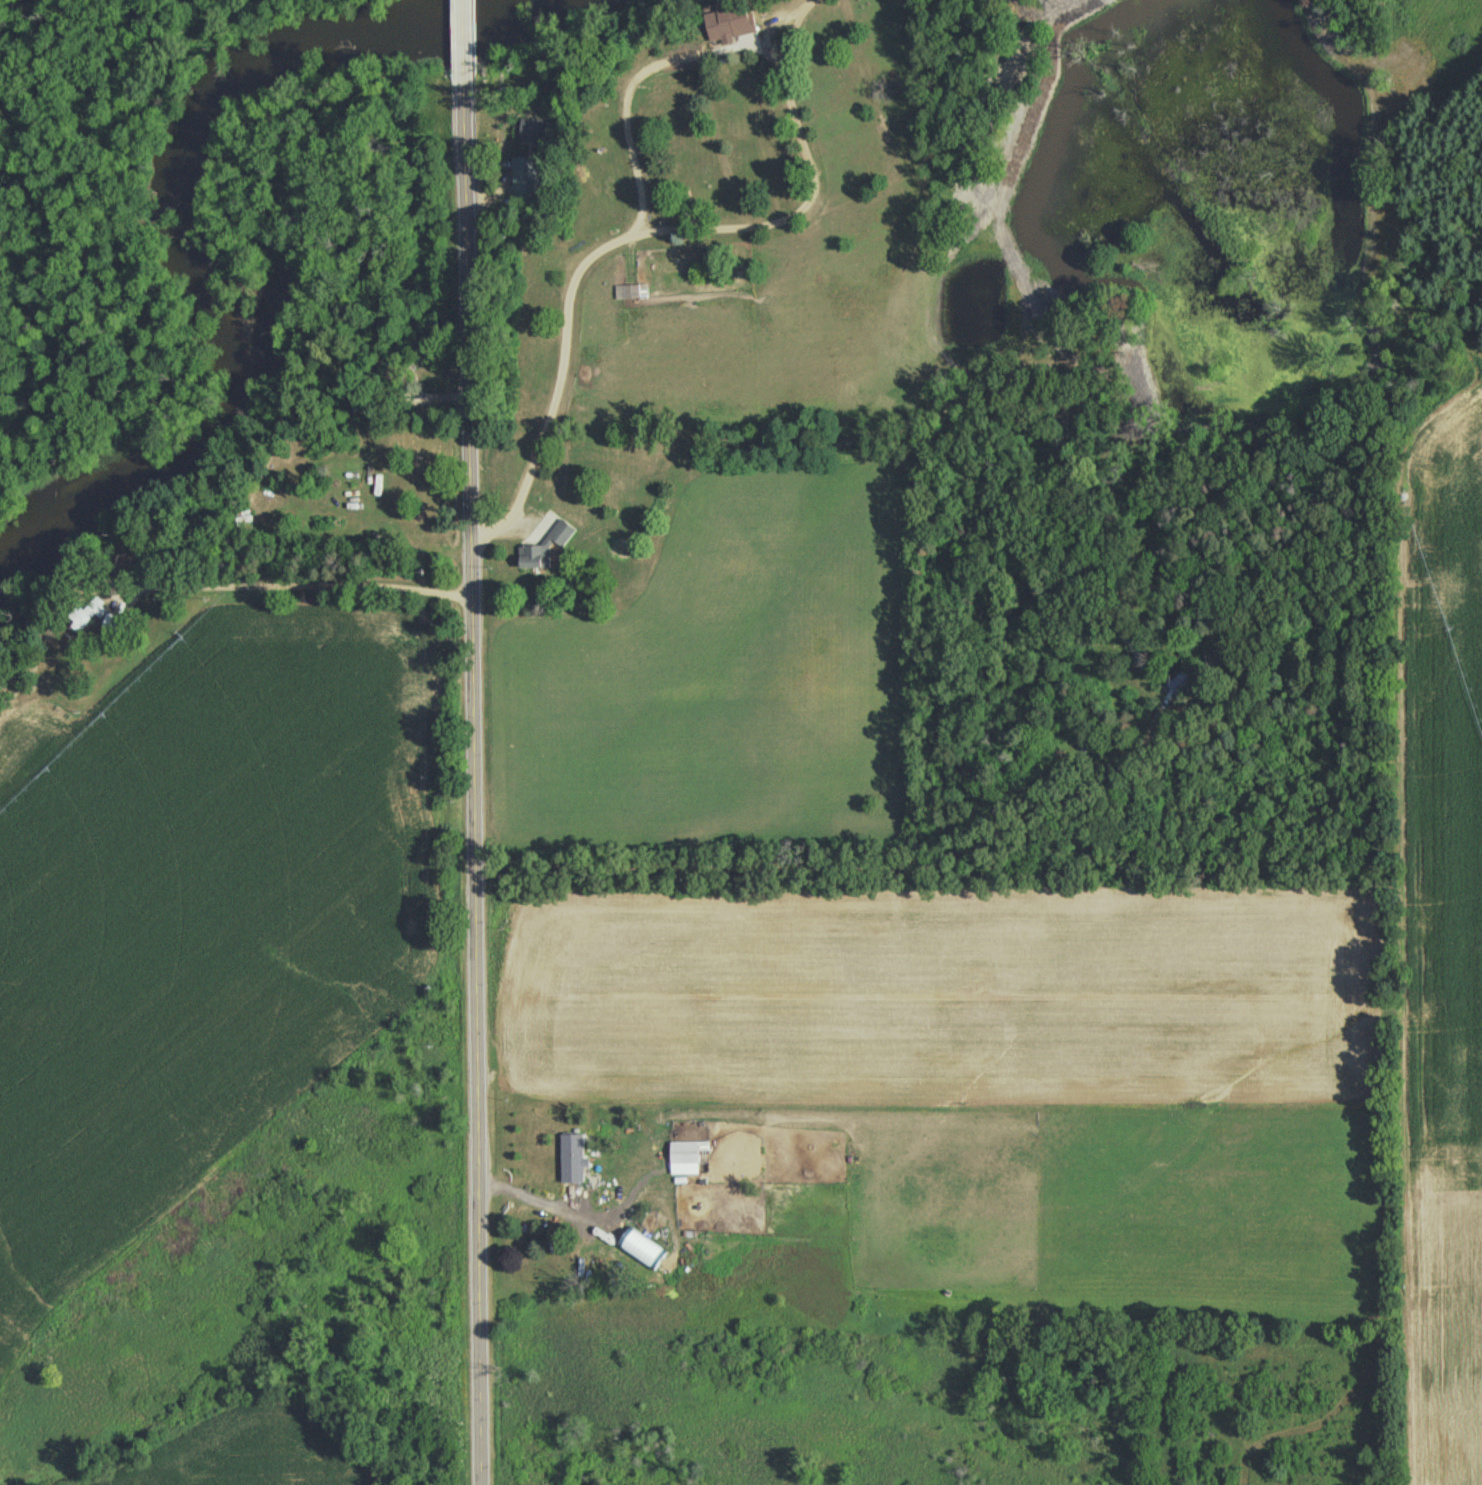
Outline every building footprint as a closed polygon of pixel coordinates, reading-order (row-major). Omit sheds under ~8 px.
[(714,5),(720,39),(734,37),(733,28),(749,24),(745,0),(741,0),(714,5)] [(520,145),(544,145),(544,123),(520,123),(520,145)] [(512,160),(512,200),(538,200),(538,160),(512,160)] [(615,301),(648,301),(648,287),(615,287),(615,301)] [(236,515),(236,525),(250,525),(250,514),(236,515)] [(549,571),(549,546),(570,546),(570,526),(549,526),(549,549),(520,549),(520,571),(549,571)] [(99,620),(108,610),(90,596),(66,625),(77,635),(94,616),(99,620)] [(100,633),(118,639),(124,621),(106,615),(100,633)] [(1166,687),(1179,701),(1199,682),(1186,669),(1166,687)] [(584,1186),(584,1137),(561,1137),(561,1186),(584,1186)] [(670,1167),(698,1167),(698,1145),(670,1145),(670,1167)]
